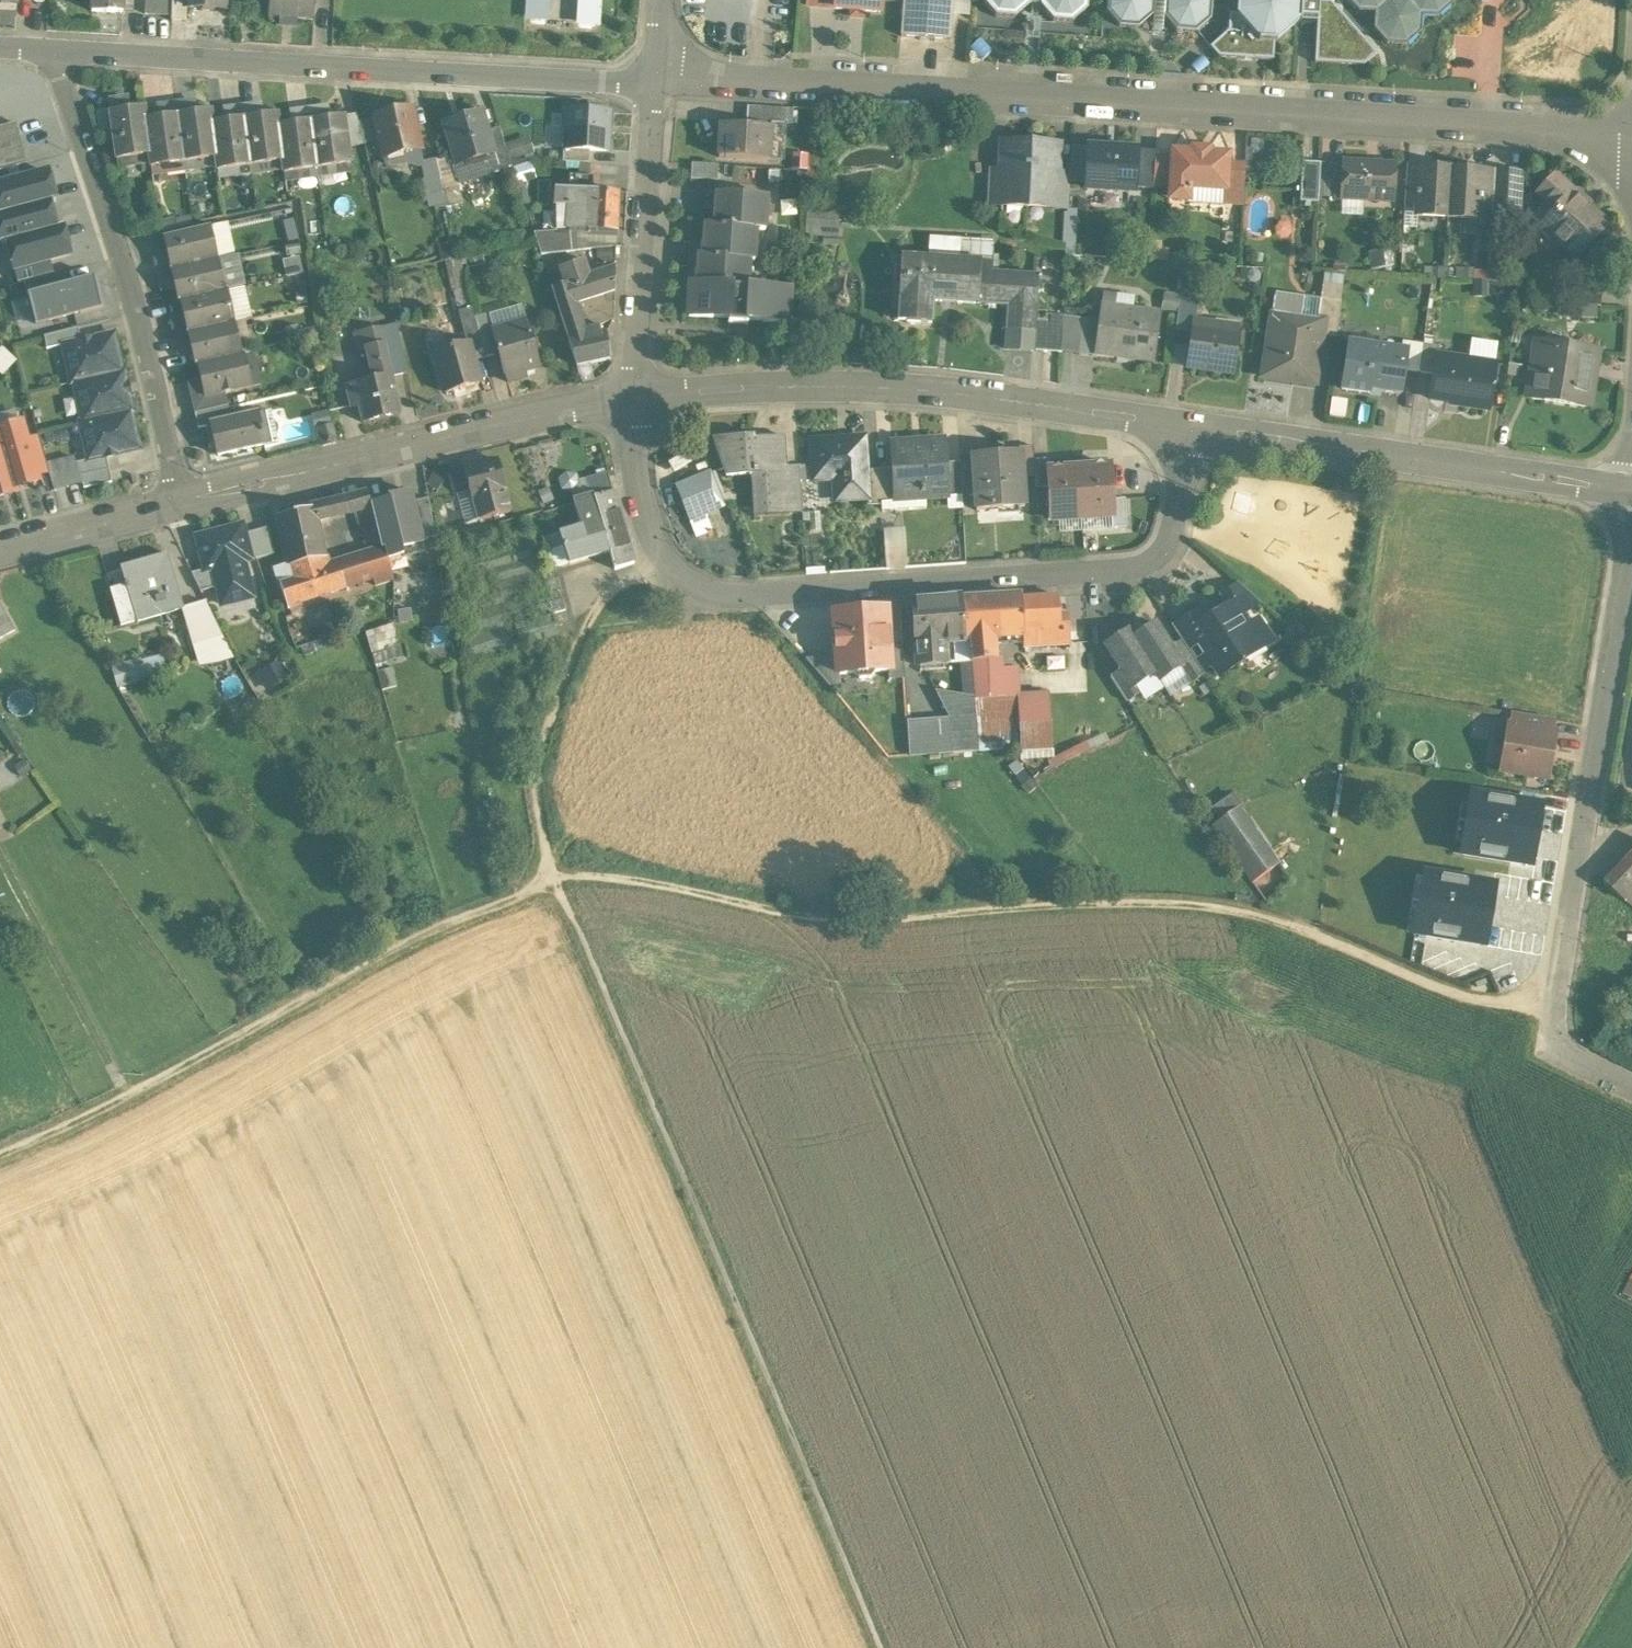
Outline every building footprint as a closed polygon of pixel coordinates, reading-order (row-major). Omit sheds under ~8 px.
[(91,12),(113,13),(113,12),(122,12),(122,0),(92,0),(91,12)] [(144,14),(160,15),(161,0),(145,0),(144,14)] [(160,15),(171,15),(171,0),(161,0),(160,15)] [(171,15),(170,21),(186,22),(186,8),(185,8),(185,0),(171,0),(171,15)] [(185,8),(186,8),(223,10),(224,0),(185,0),(185,8)] [(268,18),(312,21),(314,0),(269,0),(268,18)] [(807,6),(834,9),(835,0),(808,0),(807,6)] [(834,9),(834,10),(879,13),(880,0),(835,0),(834,9)] [(902,15),(951,19),(953,0),(903,0),(902,15)] [(951,19),(971,20),(972,0),(953,0),(951,19)] [(982,5),(994,19),(1017,20),(1029,10),(1030,0),(982,0),(982,5)] [(1029,10),(1028,21),(1021,22),(1019,45),(1038,45),(1039,22),(1033,21),(1035,9),(1036,0),(1030,0),(1029,10)] [(1035,9),(1049,23),(1070,25),(1088,14),(1088,0),(1036,0),(1035,9)] [(1106,13),(1118,27),(1137,29),(1150,17),(1151,14),(1152,1),(1152,0),(1107,0),(1106,13)] [(1154,1),(1152,1),(1151,14),(1153,14),(1151,34),(1160,35),(1162,15),(1164,15),(1165,2),(1163,2),(1163,0),(1154,0),(1154,1)] [(1165,2),(1164,15),(1163,18),(1175,32),(1194,33),(1208,21),(1209,3),(1207,0),(1165,0),(1165,2)] [(1235,17),(1237,17),(1243,24),(1242,33),(1227,32),(1209,48),(1218,58),(1272,61),(1273,43),(1275,44),(1275,42),(1299,21),(1300,21),(1301,17),(1316,18),(1314,64),(1363,66),(1376,55),(1332,5),(1326,0),(1236,0),(1235,17)] [(1358,13),(1375,14),(1374,31),(1386,45),(1404,46),(1418,34),(1419,16),(1436,17),(1450,5),(1450,0),(1406,0),(1406,2),(1390,1),(1390,0),(1346,0),(1358,13)] [(951,19),(902,15),(900,37),(949,41),(951,19)] [(143,108),(124,110),(122,97),(107,99),(116,160),(149,155),(145,120),(143,108)] [(189,101),(175,102),(179,133),(193,131),(191,113),(189,101)] [(175,102),(161,104),(163,117),(165,135),(179,133),(175,102)] [(255,104),(241,106),(245,136),(259,134),(257,117),(255,104)] [(241,106),(227,108),(229,121),(232,138),(245,136),(241,106)] [(342,117),(323,120),(322,107),(308,109),(312,139),(316,169),(350,165),(347,147),(342,117)] [(775,110),(747,108),(746,122),(774,124),(775,110)] [(308,109),(294,111),(296,124),(298,141),(312,139),(308,109)] [(108,110),(95,112),(99,138),(112,136),(108,110)] [(410,110),(374,118),(383,159),(419,150),(410,110)] [(209,111),(191,113),(193,131),(179,133),(183,163),(216,159),(211,123),(209,111)] [(608,113),(567,111),(565,149),(589,151),(606,151),(608,113)] [(480,113),(444,124),(456,165),(493,155),(486,132),(480,113)] [(275,114),(257,117),(259,134),(245,136),(250,166),(282,162),(277,126),(275,114)] [(355,115),(342,117),(347,147),(361,145),(355,115)] [(179,133),(165,135),(163,117),(145,120),(149,155),(151,168),(183,163),(179,133)] [(232,138),(229,121),(211,123),(216,159),(217,171),(250,166),(245,136),(232,138)] [(0,128),(0,171),(27,164),(15,124),(0,128)] [(312,139),(298,141),(296,124),(277,126),(282,162),(284,174),(316,169),(312,139)] [(770,129),(720,125),(718,158),(768,161),(770,129)] [(499,128),(486,132),(493,155),(505,151),(499,128)] [(1030,144),(1002,143),(1001,172),(1002,172),(1000,199),(1002,199),(1027,200),(1030,144)] [(1057,145),(1030,144),(1027,200),(1052,202),(1054,202),(1055,175),(1056,175),(1057,145)] [(565,149),(563,149),(562,162),(588,164),(589,151),(565,149)] [(1135,151),(1088,149),(1086,192),(1134,194),(1134,189),(1135,151)] [(1154,152),(1135,151),(1134,189),(1152,190),(1152,186),(1154,161),(1154,152)] [(1210,155),(1206,160),(1192,159),(1189,154),(1172,153),(1171,162),(1169,187),(1169,194),(1187,195),(1188,192),(1189,193),(1190,189),(1224,191),(1225,191),(1227,166),(1227,156),(1210,155)] [(1292,158),(1274,157),(1273,170),(1291,171),(1292,158)] [(449,158),(435,161),(443,201),(460,198),(449,158)] [(435,160),(420,163),(426,193),(427,193),(429,206),(443,202),(435,161),(435,160)] [(1171,162),(1154,161),(1152,186),(1169,187),(1171,162)] [(1319,164),(1301,163),(1299,203),(1317,204),(1317,197),(1319,164)] [(30,176),(27,164),(0,171),(0,183),(30,176)] [(717,166),(691,164),(690,179),(716,181),(717,166)] [(1336,165),(1319,164),(1317,197),(1334,198),(1336,165)] [(1392,166),(1343,164),(1341,199),(1390,201),(1392,166)] [(1244,167),(1227,166),(1225,191),(1224,191),(1223,204),(1241,205),(1244,167)] [(1419,168),(1406,167),(1403,207),(1416,207),(1419,168)] [(1449,169),(1419,168),(1416,207),(1416,216),(1447,218),(1449,169)] [(1480,171),(1449,169),(1447,218),(1477,220),(1480,172),(1480,171)] [(52,202),(58,201),(50,171),(30,176),(0,183),(0,215),(52,202)] [(1001,172),(988,172),(986,206),(1001,207),(1002,199),(1000,199),(1002,172),(1001,172)] [(1493,172),(1480,172),(1478,211),(1491,212),(1491,203),(1493,172)] [(1521,174),(1493,172),(1491,203),(1519,204),(1521,174)] [(1056,175),(1055,175),(1054,202),(1052,202),(1052,209),(1067,210),(1069,176),(1056,175)] [(1606,225),(1554,177),(1537,194),(1555,211),(1540,226),(1574,258),(1584,248),(1588,252),(1591,252),(1600,243),(1600,239),(1596,235),(1606,225)] [(618,194),(557,189),(555,207),(568,207),(568,230),(568,232),(616,233),(618,194)] [(766,198),(715,194),(713,227),(755,229),(764,230),(766,198)] [(5,244),(59,230),(52,202),(0,215),(0,245),(5,244)] [(824,207),(805,206),(804,233),(823,235),(824,207)] [(551,227),(564,227),(564,210),(552,210),(551,227)] [(293,220),(283,223),(289,242),(298,240),(293,220)] [(220,224),(210,227),(217,259),(234,255),(227,223),(220,225),(220,224)] [(713,227),(704,226),(703,256),(753,259),(755,229),(713,227)] [(210,227),(163,238),(167,256),(167,258),(184,255),(186,267),(217,260),(217,259),(210,227)] [(13,274),(14,274),(51,264),(73,259),(65,228),(59,230),(5,244),(13,274)] [(616,233),(568,232),(568,230),(562,231),(570,252),(615,246),(616,233)] [(562,231),(533,234),(540,256),(570,252),(562,231)] [(1012,250),(998,249),(997,262),(1011,263),(1012,250)] [(167,256),(153,260),(156,274),(186,267),(184,255),(167,258),(167,256)] [(234,255),(217,259),(217,260),(224,291),(226,291),(227,292),(242,288),(241,287),(240,287),(235,262),(236,262),(235,256),(234,255)] [(703,256),(698,256),(696,286),(696,287),(746,290),(746,289),(748,261),(753,261),(753,259),(703,256)] [(980,262),(900,257),(899,281),(900,281),(900,283),(906,284),(904,322),(930,324),(932,302),(977,305),(980,262)] [(603,259),(584,264),(588,276),(606,271),(603,259)] [(217,260),(186,267),(189,279),(173,282),(173,284),(177,303),(180,302),(179,302),(227,292),(226,291),(224,291),(217,260)] [(583,261),(567,266),(572,282),(551,289),(576,367),(609,360),(606,333),(600,335),(598,327),(591,329),(588,318),(580,320),(575,305),(604,295),(607,304),(613,303),(615,268),(606,271),(588,276),(584,264),(583,261)] [(1037,276),(991,273),(992,263),(980,262),(977,305),(1007,307),(1035,308),(1037,276)] [(17,285),(25,283),(54,275),(51,264),(14,274),(17,285)] [(1187,292),(1204,292),(1205,266),(1188,265),(1187,292)] [(186,267),(156,274),(159,287),(173,284),(173,282),(189,279),(186,267)] [(54,275),(25,283),(28,295),(66,285),(63,272),(54,275)] [(66,285),(28,295),(36,325),(104,307),(96,277),(66,285)] [(746,290),(696,287),(696,286),(690,286),(688,317),(728,319),(727,325),(747,326),(747,320),(787,323),(788,292),(746,289),(746,290)] [(1601,288),(1570,286),(1569,305),(1599,307),(1601,288)] [(242,288),(227,292),(234,323),(234,324),(251,320),(244,288),(242,288)] [(227,292),(179,302),(180,302),(184,320),(184,322),(200,318),(203,330),(204,330),(234,323),(227,292)] [(1198,299),(1179,296),(1174,331),(1191,333),(1193,320),(1195,320),(1198,299)] [(1339,303),(1320,300),(1316,320),(1323,321),(1321,337),(1334,339),(1339,303)] [(1035,308),(1007,307),(1005,330),(1034,332),(1034,321),(1035,308)] [(1159,315),(1100,307),(1098,323),(1093,355),(1095,355),(1152,362),(1159,315)] [(474,319),(470,309),(458,313),(460,322),(465,340),(479,338),(474,319)] [(1316,320),(1271,314),(1261,378),(1313,385),(1321,337),(1323,321),(1316,320)] [(488,315),(474,319),(479,338),(485,358),(497,355),(491,333),(492,332),(488,315)] [(1045,316),(1045,321),(1034,321),(1034,332),(1005,330),(1004,350),(1060,353),(1062,318),(1045,316)] [(184,320),(170,323),(173,337),(199,331),(203,330),(200,318),(184,322),(184,320)] [(1060,353),(1077,355),(1082,321),(1062,318),(1060,353)] [(1195,320),(1193,320),(1191,333),(1186,368),(1230,374),(1237,326),(1195,320)] [(1098,323),(1082,321),(1077,355),(1095,358),(1095,355),(1093,355),(1098,323)] [(234,323),(204,330),(207,343),(202,344),(191,346),(191,348),(195,366),(196,366),(241,355),(234,324),(234,323)] [(492,332),(491,333),(497,355),(504,377),(505,376),(507,383),(526,378),(524,371),(538,367),(525,323),(492,332)] [(64,346),(81,342),(78,328),(44,336),(47,350),(64,346)] [(199,331),(173,337),(176,351),(191,348),(191,346),(202,344),(199,331)] [(381,332),(354,337),(358,352),(366,350),(367,350),(384,347),(384,345),(381,332)] [(81,342),(64,346),(73,384),(122,373),(113,335),(81,342)] [(479,338),(465,340),(466,345),(468,344),(472,361),(485,358),(479,338)] [(466,345),(446,350),(443,340),(430,343),(444,393),(479,384),(472,361),(468,344),(466,345)] [(399,341),(384,345),(384,347),(391,376),(391,377),(406,374),(399,341)] [(1404,352),(1347,343),(1340,389),(1368,393),(1368,391),(1399,395),(1403,372),(1406,352),(1404,352)] [(1421,345),(1405,343),(1404,352),(1406,352),(1403,372),(1417,373),(1421,345)] [(21,358),(7,345),(0,352),(0,366),(8,373),(21,358)] [(1438,348),(1421,345),(1417,373),(1432,376),(1435,356),(1437,356),(1438,348)] [(367,350),(366,350),(374,380),(391,376),(384,347),(367,350)] [(1597,351),(1572,348),(1571,354),(1534,348),(1526,398),(1588,408),(1597,351)] [(241,355),(196,366),(201,384),(188,387),(191,401),(223,393),(223,394),(251,388),(243,355),(241,355)] [(1437,356),(1435,356),(1432,376),(1429,399),(1460,404),(1460,407),(1487,411),(1494,365),(1437,356)] [(122,373),(73,384),(81,422),(131,411),(122,373)] [(374,380),(345,386),(350,407),(358,405),(362,423),(400,415),(391,377),(391,376),(374,380)] [(223,393),(191,401),(194,413),(227,406),(223,394),(223,393)] [(227,406),(194,413),(197,428),(210,426),(210,424),(230,419),(227,406)] [(131,411),(81,422),(90,460),(105,456),(139,449),(131,411)] [(270,411),(257,414),(260,430),(261,430),(263,435),(261,435),(264,445),(277,442),(270,411)] [(230,419),(210,424),(210,426),(217,456),(264,445),(261,435),(263,435),(261,430),(260,430),(257,414),(257,413),(230,419)] [(20,423),(0,429),(0,442),(15,492),(16,492),(14,487),(37,481),(36,476),(25,440),(20,423)] [(331,426),(317,429),(322,446),(335,443),(331,426)] [(752,435),(713,438),(726,477),(754,474),(754,473),(763,473),(765,499),(781,498),(782,514),(801,513),(798,466),(785,467),(783,437),(752,439),(752,435)] [(38,437),(25,440),(36,476),(48,472),(46,464),(38,437)] [(863,438),(810,441),(813,481),(841,479),(842,501),(867,499),(868,499),(866,471),(865,471),(863,438)] [(15,492),(0,442),(0,496),(15,492)] [(909,442),(890,443),(892,469),(894,504),(896,504),(895,500),(946,497),(945,477),(947,477),(946,463),(944,464),(943,442),(910,444),(909,442)] [(1032,446),(1017,447),(1018,452),(1020,452),(1021,476),(1034,475),(1033,460),(1032,446)] [(1018,452),(971,455),(974,495),(975,511),(1023,508),(1021,476),(1020,452),(1018,452)] [(76,463),(80,477),(109,471),(105,456),(90,460),(76,463)] [(80,484),(73,458),(59,461),(67,487),(80,484)] [(1047,459),(1033,460),(1034,475),(1035,489),(1048,488),(1047,470),(1048,470),(1047,459)] [(59,461),(46,464),(48,472),(53,491),(67,487),(59,461)] [(496,461),(464,470),(469,490),(476,515),(478,521),(510,512),(496,461)] [(972,462),(958,463),(961,496),(974,495),(972,462)] [(958,463),(946,463),(947,477),(945,477),(946,497),(961,496),(958,463)] [(1098,463),(1094,467),(1077,468),(1081,520),(1110,518),(1111,518),(1110,500),(1108,466),(1103,467),(1098,463)] [(1077,468),(1061,469),(1056,466),(1052,470),(1048,470),(1047,470),(1048,488),(1050,522),(1081,520),(1077,468)] [(892,469),(879,470),(881,505),(894,504),(892,469)] [(879,470),(866,471),(868,499),(867,499),(867,505),(881,505),(879,470)] [(112,483),(109,471),(80,477),(84,489),(112,483)] [(724,505),(711,472),(677,486),(690,519),(724,505)] [(575,476),(566,474),(559,480),(562,489),(571,491),(577,484),(575,476)] [(605,476),(577,484),(571,491),(574,503),(593,498),(613,492),(608,475),(605,476)] [(469,490),(456,493),(462,519),(476,515),(469,490)] [(314,523),(358,512),(371,509),(370,506),(367,492),(309,506),(310,509),(314,523)] [(389,502),(370,506),(371,509),(381,550),(383,549),(386,560),(404,556),(402,548),(422,543),(421,540),(413,503),(410,492),(388,497),(389,502)] [(613,492),(593,498),(604,534),(604,535),(609,552),(614,570),(633,564),(613,492)] [(574,503),(573,504),(580,527),(585,540),(604,535),(604,534),(593,498),(574,503)] [(429,499),(413,503),(421,540),(436,537),(429,499)] [(1124,499),(1110,500),(1111,518),(1110,518),(1111,529),(1126,528),(1124,499)] [(310,509),(278,517),(289,564),(290,567),(320,559),(322,559),(314,523),(310,509)] [(371,509),(358,512),(368,555),(381,550),(371,509)] [(243,526),(196,537),(204,571),(212,569),(217,588),(218,593),(249,586),(244,563),(251,561),(245,534),(243,526)] [(604,535),(585,540),(580,527),(558,533),(569,564),(609,552),(604,535)] [(245,534),(251,561),(274,556),(267,529),(245,534)] [(558,533),(542,539),(552,568),(554,568),(569,564),(558,533)] [(368,555),(336,565),(323,569),(320,559),(290,567),(289,564),(273,568),(286,605),(343,587),(372,578),(390,572),(386,560),(383,549),(381,550),(368,555)] [(477,652),(565,638),(560,610),(570,609),(565,576),(547,578),(543,551),(515,555),(516,560),(474,567),(476,582),(491,580),(493,589),(483,590),(484,600),(469,602),(477,652)] [(166,555),(121,568),(125,584),(124,584),(125,586),(110,590),(120,626),(137,621),(137,622),(181,609),(182,609),(166,555)] [(217,588),(212,569),(204,571),(191,574),(201,592),(217,588)] [(390,572),(372,578),(375,586),(393,581),(390,572)] [(1238,585),(1219,597),(1226,608),(1229,606),(1237,617),(1258,603),(1238,585)] [(996,597),(961,599),(964,642),(968,641),(970,663),(994,661),(993,660),(993,653),(992,653),(991,639),(1022,637),(1022,648),(1069,645),(1067,616),(1058,616),(1057,597),(996,601),(996,597)] [(961,599),(911,602),(916,666),(945,664),(943,643),(964,642),(961,599)] [(182,609),(181,609),(192,645),(221,637),(205,602),(182,609)] [(0,606),(0,638),(14,630),(1,605),(0,606)] [(864,605),(854,606),(849,611),(849,613),(833,614),(836,658),(837,675),(838,675),(854,674),(854,675),(858,680),(870,679),(874,673),(873,672),(888,672),(889,671),(887,649),(885,610),(869,611),(869,609),(864,605)] [(1226,608),(1207,620),(1200,610),(1183,621),(1198,643),(1197,643),(1218,676),(1244,659),(1242,657),(1269,640),(1256,621),(1244,629),(1237,617),(1229,606),(1226,608)] [(1198,643),(1183,621),(1172,628),(1180,642),(1186,650),(1197,643),(1198,643)] [(399,645),(392,625),(365,634),(371,653),(399,645)] [(1169,649),(1154,625),(1132,638),(1131,639),(1154,674),(1158,682),(1179,668),(1181,667),(1169,649)] [(1154,674),(1131,639),(1132,638),(1127,631),(1105,646),(1120,670),(1132,688),(1134,687),(1154,674)] [(943,643),(945,664),(958,663),(961,698),(974,699),(970,663),(968,641),(964,642),(943,643)] [(1186,650),(1180,642),(1169,649),(1181,667),(1179,668),(1190,685),(1203,676),(1186,650)] [(399,645),(371,653),(374,664),(402,656),(399,645)] [(901,648),(887,649),(889,671),(888,672),(888,680),(903,679),(901,648)] [(836,658),(804,660),(828,687),(839,686),(838,675),(837,675),(836,658)] [(994,661),(970,663),(974,699),(974,700),(976,700),(979,743),(1019,741),(1020,758),(1051,756),(1048,695),(1017,696),(1016,670),(1001,670),(998,665),(993,660),(994,661)] [(137,661),(111,668),(117,687),(142,680),(137,661)] [(1132,688),(1120,670),(1109,677),(1126,703),(1139,694),(1134,687),(1132,688)] [(961,698),(937,694),(949,718),(951,753),(978,752),(974,700),(974,699),(961,698)] [(1552,720),(1513,714),(1510,727),(1549,733),(1552,720)] [(949,718),(906,721),(908,756),(951,753),(949,718)] [(1510,727),(1508,727),(1500,772),(1546,779),(1554,734),(1549,733),(1510,727)] [(1209,810),(1219,823),(1239,809),(1242,807),(1232,793),(1209,810)] [(1531,866),(1540,808),(1470,798),(1462,856),(1531,866)] [(1278,865),(1239,809),(1219,823),(1213,828),(1220,838),(1252,883),(1278,865)] [(1606,884),(1622,900),(1626,902),(1631,896),(1631,856),(1606,884)] [(1492,886),(1424,876),(1416,935),(1484,945),(1492,886)]
